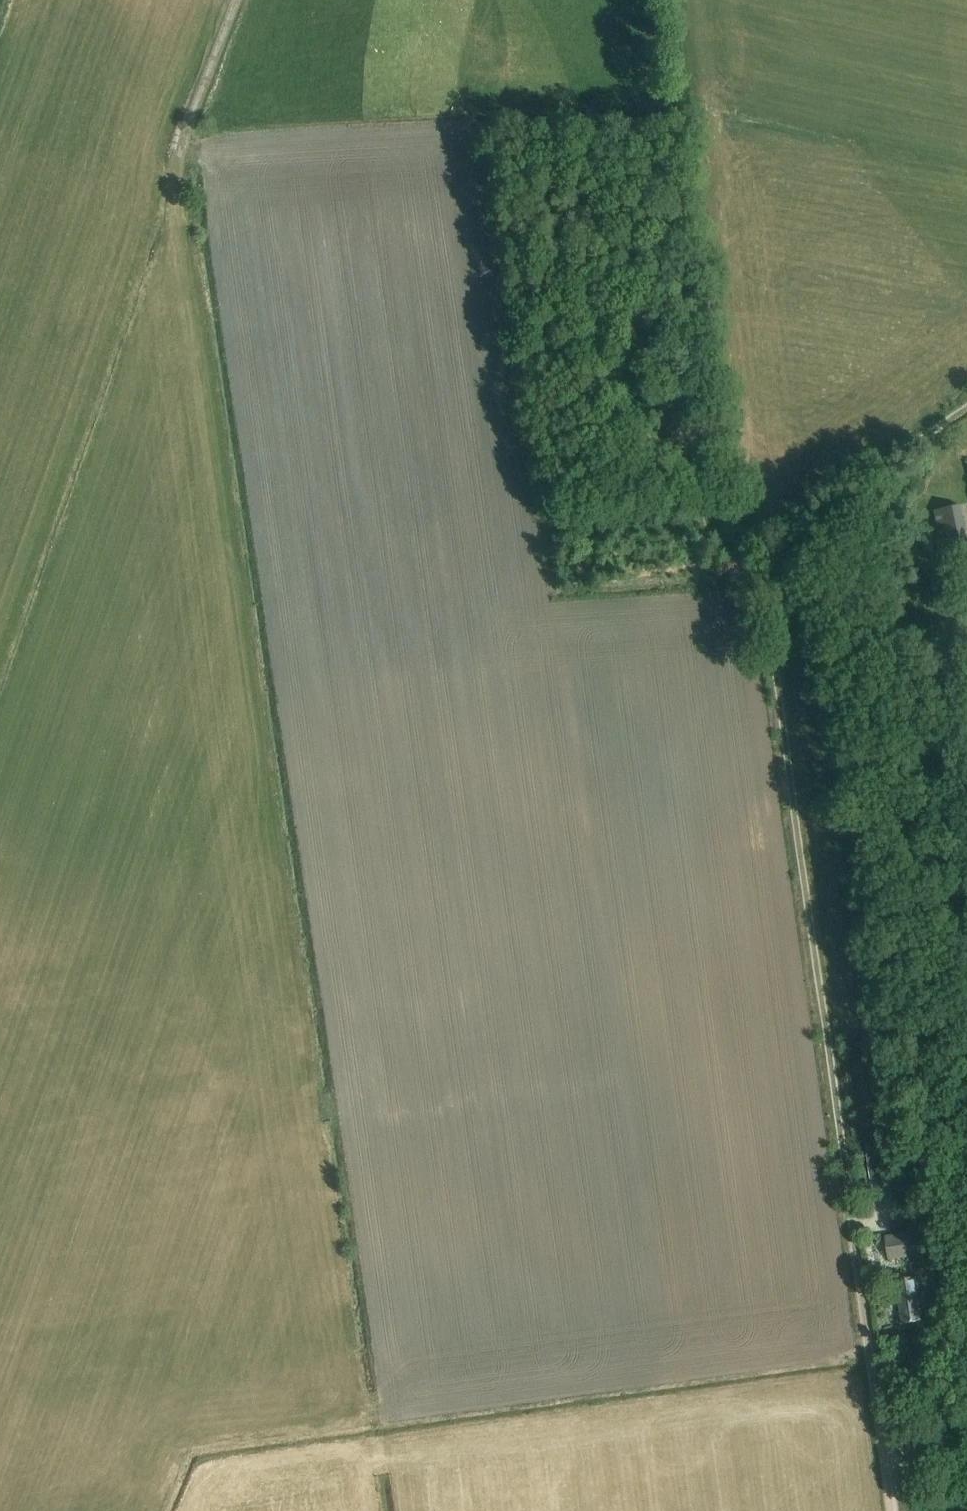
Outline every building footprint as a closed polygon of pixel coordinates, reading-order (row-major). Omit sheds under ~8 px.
[(966,555),(966,537),(960,506),(934,513),(944,560),(966,555)] [(930,1187),(941,1185),(938,1169),(927,1170),(930,1187)] [(933,1233),(920,1235),(919,1233),(886,1237),(889,1261),(923,1257),(922,1253),(936,1250),(933,1233)] [(914,1279),(898,1281),(904,1325),(924,1322),(922,1308),(939,1306),(938,1299),(940,1299),(938,1286),(936,1286),(933,1262),(912,1265),(914,1279)]
